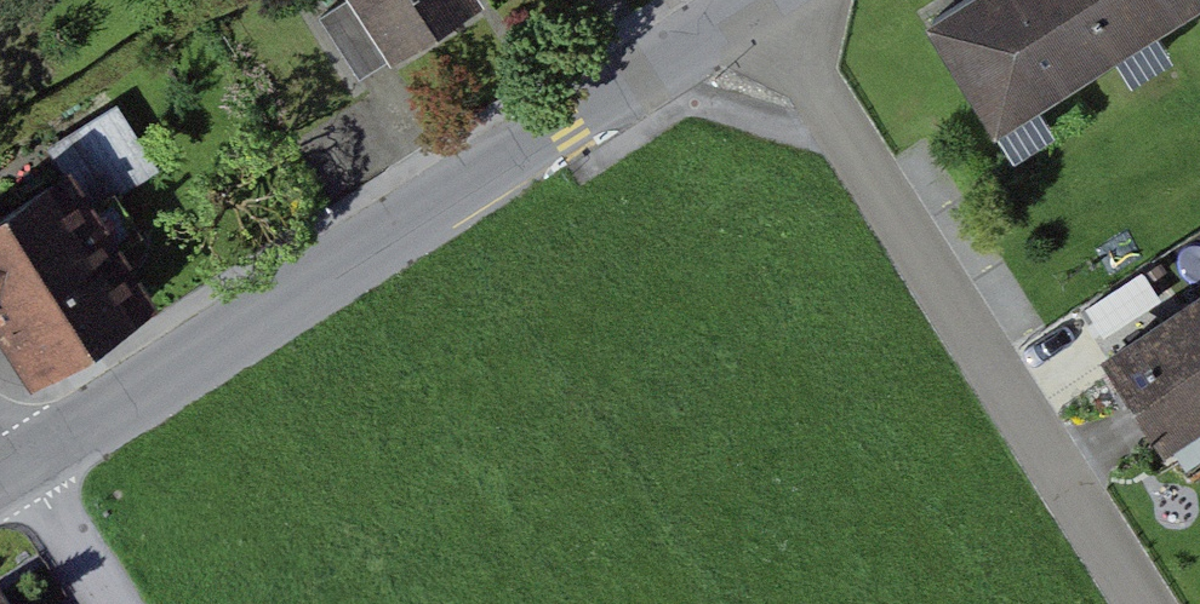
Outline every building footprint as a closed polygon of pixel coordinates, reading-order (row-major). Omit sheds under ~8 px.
[(486,0),(359,0),(329,17),(367,80),(490,6),(486,0)] [(944,28),(1015,140),(1199,23),(1199,0),(988,0),(944,28)] [(71,173),(0,217),(0,319),(37,379),(154,307),(71,173)] [(1113,371),(1178,469),(1199,454),(1199,314),(1113,371)]
